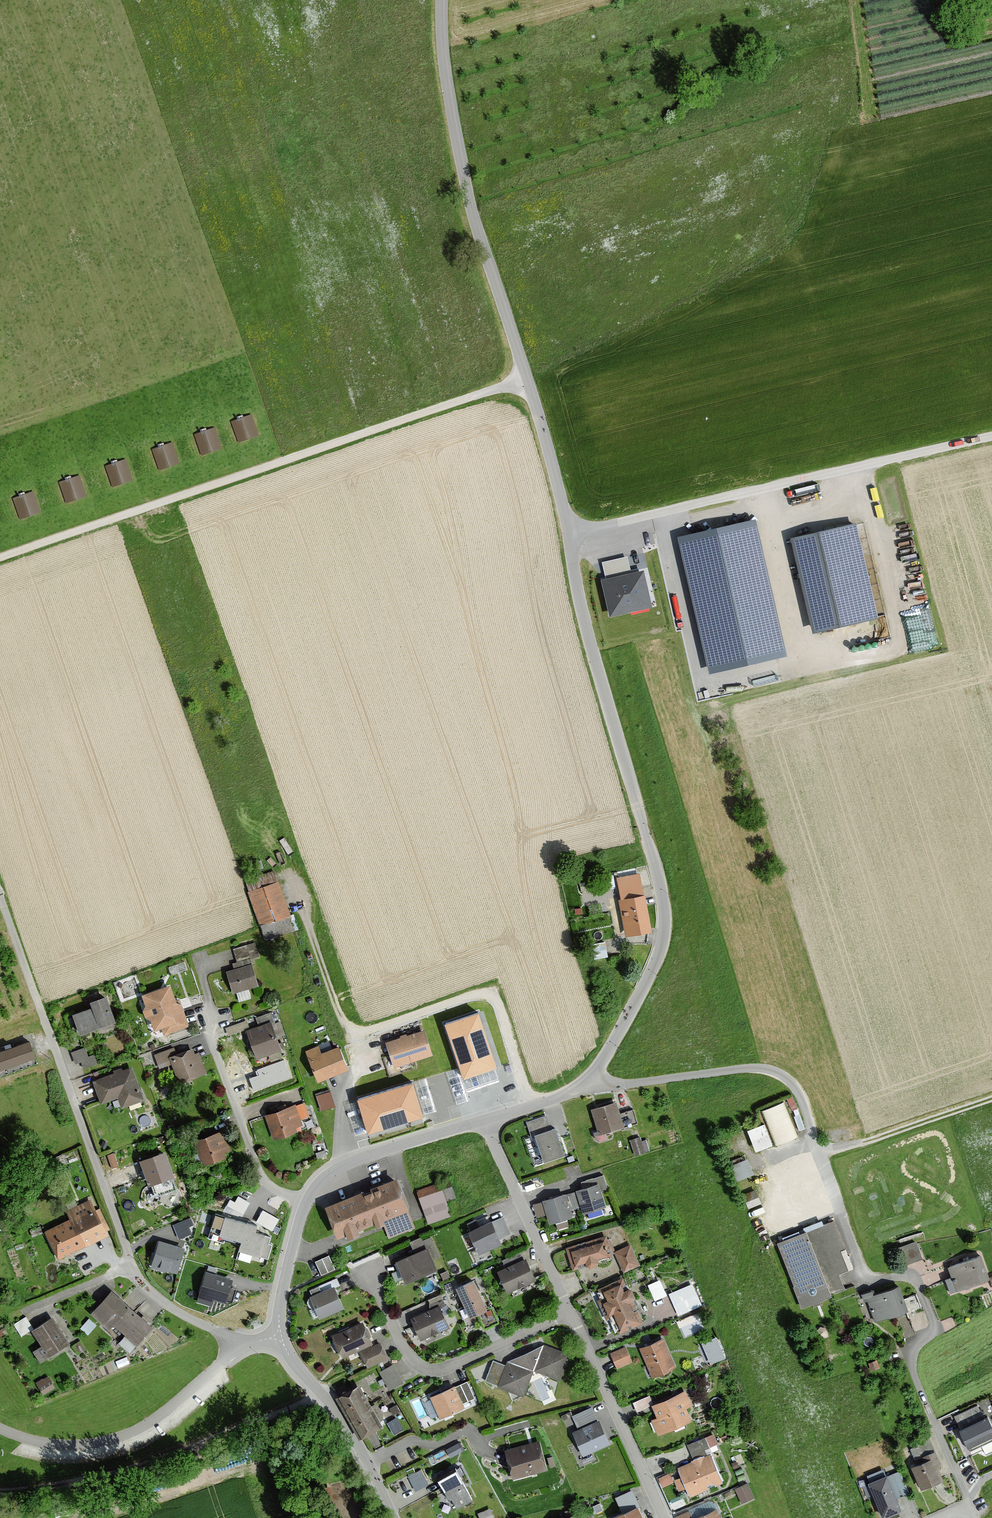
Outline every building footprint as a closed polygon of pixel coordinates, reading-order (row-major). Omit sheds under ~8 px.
[(789,486),(792,502),(799,500),(797,485),(789,486)] [(757,522),(677,540),(709,677),(788,659),(757,522)] [(791,541),(813,638),(879,623),(857,526),(791,541)] [(645,574),(601,583),(609,621),(653,612),(645,574)] [(294,927),(277,873),(247,882),(265,937),(294,927)] [(638,877),(616,881),(620,902),(618,903),(624,939),(651,934),(645,898),(642,898),(638,877)] [(580,882),(582,891),(591,888),(589,880),(580,882)] [(256,939),(234,945),(237,959),(260,954),(256,939)] [(608,957),(605,941),(591,944),(594,960),(608,957)] [(241,965),(232,967),(233,973),(226,975),(232,995),(257,988),(251,966),(242,969),(241,965)] [(140,998),(144,1009),(142,1014),(144,1021),(149,1023),(153,1034),(161,1031),(163,1038),(188,1029),(180,1006),(175,1008),(168,988),(140,998)] [(71,1017),(78,1036),(112,1025),(104,999),(88,1005),(90,1011),(71,1017)] [(445,1024),(463,1079),(496,1069),(478,1013),(445,1024)] [(246,1033),(256,1062),(279,1053),(275,1041),(283,1038),(279,1025),(275,1027),(270,1015),(255,1021),(258,1029),(246,1033)] [(236,1027),(248,1024),(247,1019),(235,1021),(236,1027)] [(431,1057),(423,1031),(384,1044),(392,1069),(431,1057)] [(33,1060),(27,1044),(0,1053),(0,1071),(33,1060)] [(346,1072),(337,1049),(320,1056),(317,1048),(304,1054),(316,1084),(346,1072)] [(176,1056),(173,1049),(154,1057),(160,1071),(171,1066),(178,1085),(201,1075),(190,1050),(176,1056)] [(87,1059),(84,1050),(71,1054),(75,1066),(81,1064),(84,1071),(98,1066),(94,1057),(87,1059)] [(143,1103),(131,1070),(121,1073),(120,1071),(112,1073),(113,1075),(92,1083),(100,1107),(117,1100),(121,1111),(143,1103)] [(411,1085),(360,1101),(370,1131),(420,1116),(411,1085)] [(332,1108),(327,1094),(316,1098),(321,1111),(332,1108)] [(749,1123),(756,1145),(774,1138),(775,1143),(798,1135),(784,1097),(763,1104),(768,1116),(749,1123)] [(590,1112),(599,1138),(623,1130),(622,1128),(635,1124),(631,1112),(619,1116),(615,1104),(590,1112)] [(294,1108),(293,1107),(263,1117),(272,1142),(296,1133),(295,1131),(302,1128),(300,1122),(308,1119),(303,1105),(294,1108)] [(564,1158),(555,1130),(551,1132),(546,1118),(526,1125),(530,1138),(532,1137),(541,1165),(564,1158)] [(229,1157),(220,1133),(194,1143),(202,1166),(229,1157)] [(644,1155),(638,1140),(629,1144),(635,1159),(644,1155)] [(734,1159),(739,1175),(755,1171),(749,1154),(734,1159)] [(171,1177),(163,1155),(138,1164),(146,1186),(171,1177)] [(583,1189),(575,1191),(583,1215),(606,1208),(601,1190),(607,1188),(603,1176),(581,1182),(583,1189)] [(414,1230),(394,1181),(323,1210),(336,1241),(345,1237),(346,1240),(358,1236),(356,1231),(372,1225),(373,1229),(383,1226),(389,1240),(414,1230)] [(428,1221),(453,1214),(447,1197),(456,1194),(452,1181),(419,1191),(428,1221)] [(226,1209),(244,1213),(248,1198),(230,1193),(226,1209)] [(565,1194),(542,1203),(533,1205),(536,1218),(546,1216),(550,1225),(573,1218),(570,1210),(567,1198),(565,1194)] [(94,1213),(89,1202),(65,1214),(69,1221),(43,1233),(57,1261),(107,1238),(105,1234),(109,1232),(99,1211),(94,1213)] [(263,1206),(257,1217),(273,1226),(280,1215),(263,1206)] [(255,1224),(216,1213),(210,1235),(223,1238),(225,1234),(242,1238),(239,1248),(267,1255),(270,1244),(267,1243),(269,1235),(253,1231),(255,1224)] [(499,1247),(489,1224),(467,1234),(478,1257),(499,1247)] [(852,1271),(834,1224),(778,1245),(802,1309),(832,1298),(831,1294),(842,1290),(837,1277),(852,1271)] [(410,1242),(414,1253),(395,1262),(405,1285),(438,1271),(429,1249),(426,1249),(421,1237),(410,1242)] [(613,1259),(606,1238),(565,1250),(572,1271),(585,1267),(587,1271),(599,1268),(598,1264),(613,1259)] [(183,1246),(160,1240),(153,1263),(176,1270),(183,1246)] [(921,1261),(914,1244),(899,1250),(906,1267),(921,1261)] [(614,1254),(623,1275),(640,1268),(631,1247),(614,1254)] [(321,1272),(336,1266),(330,1252),(315,1258),(321,1272)] [(987,1284),(978,1258),(947,1269),(955,1294),(987,1284)] [(533,1282),(523,1262),(496,1274),(506,1295),(533,1282)] [(231,1278),(207,1271),(198,1300),(211,1303),(213,1296),(225,1299),(231,1278)] [(661,1275),(650,1280),(657,1296),(668,1291),(661,1275)] [(669,1289),(679,1312),(703,1302),(694,1279),(669,1289)] [(625,1291),(620,1281),(596,1292),(600,1300),(597,1302),(606,1323),(609,1321),(616,1337),(641,1325),(633,1307),(636,1306),(629,1290),(625,1291)] [(485,1312),(471,1283),(455,1290),(469,1320),(485,1312)] [(907,1314),(898,1288),(877,1295),(876,1291),(860,1296),(864,1306),(868,1304),(875,1325),(907,1314)] [(341,1311),(331,1289),(308,1299),(318,1321),(341,1311)] [(150,1328),(110,1293),(89,1317),(107,1332),(110,1327),(134,1348),(150,1328)] [(448,1330),(438,1308),(409,1321),(419,1343),(448,1330)] [(682,1335),(706,1330),(702,1312),(679,1317),(682,1335)] [(33,1353),(39,1363),(67,1346),(51,1320),(30,1332),(40,1348),(33,1353)] [(94,1328),(88,1323),(84,1328),(90,1333),(94,1328)] [(331,1337),(340,1359),(370,1347),(360,1325),(331,1337)] [(717,1338),(702,1344),(710,1365),(725,1359),(717,1338)] [(676,1369),(664,1340),(639,1350),(652,1379),(676,1369)] [(84,1351),(79,1344),(73,1348),(78,1355),(84,1351)] [(378,1347),(360,1356),(366,1369),(385,1361),(378,1347)] [(569,1357),(542,1347),(506,1363),(505,1367),(492,1363),(484,1383),(497,1388),(497,1390),(524,1400),(533,1374),(559,1383),(569,1357)] [(625,1347),(609,1353),(617,1370),(633,1363),(625,1347)] [(380,1373),(390,1390),(404,1383),(393,1365),(380,1373)] [(49,1375),(40,1379),(44,1389),(53,1386),(49,1375)] [(454,1390),(452,1387),(428,1399),(438,1421),(463,1409),(462,1406),(474,1400),(466,1384),(454,1390)] [(339,1397),(362,1439),(383,1428),(360,1386),(339,1397)] [(634,1397),(637,1407),(654,1401),(650,1392),(634,1397)] [(685,1392),(651,1406),(656,1420),(652,1422),(658,1436),(691,1423),(685,1410),(691,1407),(685,1392)] [(954,1420),(969,1451),(991,1441),(991,1426),(988,1418),(982,1420),(977,1409),(954,1420)] [(572,1433),(583,1457),(610,1445),(599,1422),(597,1423),(591,1410),(572,1418),(577,1431),(572,1433)] [(403,1430),(396,1418),(387,1424),(394,1436),(403,1430)] [(547,1470),(539,1442),(506,1450),(513,1479),(547,1470)] [(460,1454),(457,1447),(446,1452),(450,1459),(460,1454)] [(942,1483),(938,1473),(938,1463),(934,1454),(921,1460),(922,1463),(910,1468),(921,1493),(942,1483)] [(710,1456),(677,1469),(681,1479),(675,1481),(680,1491),(685,1489),(689,1499),(722,1485),(710,1456)] [(409,1473),(416,1488),(429,1481),(422,1467),(409,1473)] [(664,1483),(674,1477),(669,1469),(659,1475),(664,1483)] [(473,1500),(456,1470),(439,1480),(450,1500),(453,1499),(458,1508),(473,1500)] [(867,1486),(880,1517),(887,1517),(900,1513),(895,1500),(907,1495),(899,1474),(886,1479),(886,1478),(867,1486)] [(736,1490),(741,1504),(752,1500),(747,1486),(736,1490)] [(620,1514),(612,1517),(642,1517),(631,1495),(615,1503),(620,1514)] [(600,1504),(593,1507),(596,1514),(603,1510),(600,1504)]
